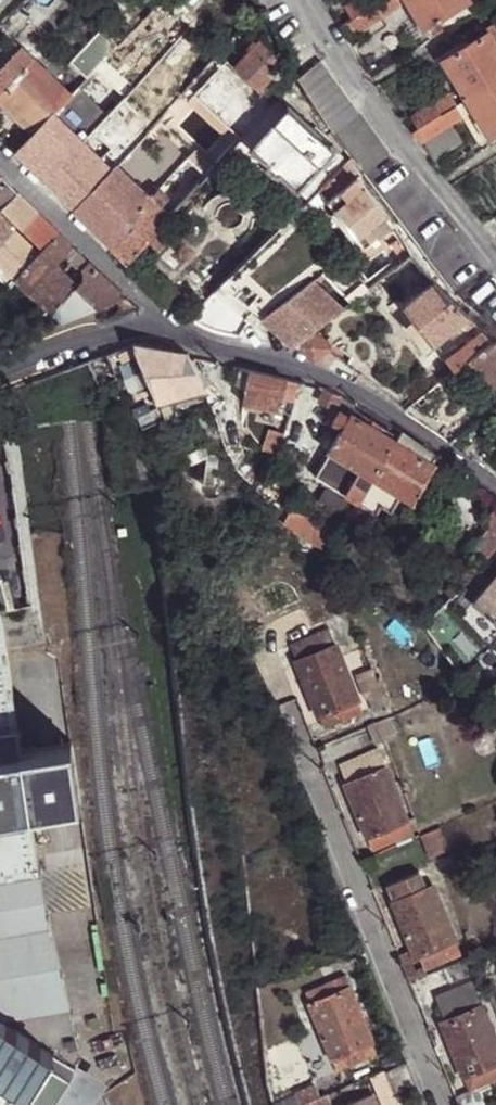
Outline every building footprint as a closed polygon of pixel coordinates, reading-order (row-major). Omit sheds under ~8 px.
[(164,15),(171,6),(165,0),(161,0),(156,6),(164,15)] [(347,34),(404,0),(379,0),(373,3),(352,16),(340,23),(347,34)] [(345,6),(352,16),(373,3),(371,0),(355,0),(345,6)] [(423,26),(426,24),(436,17),(465,0),(407,0),(423,26)] [(156,6),(148,13),(157,21),(164,15),(156,6)] [(426,24),(433,36),(444,29),(436,17),(426,24)] [(491,39),(495,36),(495,26),(493,22),(484,28),(486,31),(491,39)] [(466,96),(495,78),(495,47),(491,39),(486,31),(443,58),(464,93),(466,96)] [(260,79),(279,61),(268,40),(244,63),(260,79)] [(35,58),(23,45),(0,69),(0,94),(35,58)] [(211,61),(219,54),(211,45),(204,53),(205,54),(211,61)] [(201,73),(211,61),(205,54),(193,66),(201,73)] [(54,112),(72,93),(35,58),(0,94),(0,102),(33,134),(54,112)] [(311,102),(331,129),(334,128),(357,111),(320,58),(297,76),(311,102)] [(74,81),(79,86),(85,78),(80,73),(74,81)] [(488,134),(489,135),(495,131),(495,78),(466,96),(488,134)] [(453,104),(466,96),(464,93),(454,99),(449,91),(411,113),(418,125),(453,104)] [(319,190),(347,162),(336,149),(299,190),(281,174),(279,176),(266,165),(269,163),(250,146),(288,105),(278,96),(271,104),(228,150),(296,212),(302,206),(319,190)] [(466,96),(453,104),(460,115),(476,142),(488,134),(466,96)] [(453,104),(418,125),(425,137),(460,115),(453,104)] [(299,190),(336,149),(288,105),(250,146),(269,163),(281,174),(299,190)] [(357,111),(334,128),(344,142),(367,124),(357,111)] [(16,151),(45,180),(82,140),(54,112),(33,134),(16,151)] [(367,124),(344,142),(354,157),(378,139),(367,124)] [(418,125),(411,130),(419,140),(425,137),(418,125)] [(378,139),(354,157),(364,172),(388,155),(378,139)] [(45,180),(75,209),(112,168),(82,140),(45,180)] [(120,160),(124,155),(111,141),(106,147),(120,160)] [(358,176),(347,162),(319,190),(327,200),(357,177),(358,176)] [(279,176),(281,174),(269,163),(266,165),(279,176)] [(75,209),(111,243),(152,198),(116,164),(112,168),(75,209)] [(21,231),(39,214),(19,195),(0,176),(0,209),(18,226),(21,231)] [(327,200),(329,203),(365,248),(393,224),(357,177),(327,200)] [(198,184),(176,209),(185,217),(207,192),(198,184)] [(302,206),(307,212),(313,217),(329,203),(327,200),(319,190),(302,206)] [(111,243),(129,261),(148,239),(159,227),(169,215),(152,198),(111,243)] [(291,217),(297,222),(307,212),(302,206),(296,212),(291,217)] [(60,234),(39,214),(21,231),(43,252),(60,234)] [(14,230),(0,217),(0,246),(14,230)] [(291,217),(279,230),(284,235),(297,222),(291,217)] [(159,227),(148,239),(157,247),(169,234),(159,227)] [(17,280),(30,266),(40,255),(14,230),(0,246),(0,262),(17,280)] [(30,266),(17,280),(63,320),(91,310),(91,301),(78,289),(76,287),(77,286),(56,267),(65,257),(88,276),(96,269),(75,248),(66,240),(60,234),(43,252),(40,255),(30,266)] [(390,246),(402,264),(411,257),(400,239),(390,246)] [(0,262),(0,279),(10,288),(17,280),(0,262)] [(116,288),(96,269),(88,276),(77,286),(76,287),(78,289),(91,301),(98,308),(116,300),(125,297),(116,288)] [(294,345),(315,329),(341,309),(313,282),(263,319),(278,332),(294,345)] [(433,343),(462,320),(468,316),(448,296),(434,282),(405,306),(433,343)] [(347,296),(352,302),(368,289),(364,283),(347,296)] [(137,310),(125,297),(116,300),(122,315),(137,310)] [(462,320),(478,337),(485,332),(468,316),(462,320)] [(315,360),(326,347),(330,342),(315,329),(294,345),(315,360)] [(457,370),(472,359),(495,341),(485,332),(478,337),(448,358),(457,370)] [(495,381),(495,341),(472,359),(478,364),(495,381)] [(158,398),(205,391),(188,354),(168,351),(147,347),(134,344),(158,398)] [(315,360),(326,366),(333,355),(334,352),(326,347),(315,360)] [(107,354),(87,361),(96,383),(116,375),(107,354)] [(236,386),(246,390),(243,402),(281,410),(285,394),(287,381),(240,369),(236,386)] [(301,383),(287,381),(285,394),(297,396),(301,383)] [(342,398),(327,390),(321,402),(335,410),(342,398)] [(355,410),(350,417),(340,412),(334,424),(338,425),(332,435),(337,438),(315,475),(359,502),(373,478),(397,441),(377,429),(379,425),(355,410)] [(397,441),(373,478),(359,502),(376,512),(381,505),(392,510),(401,495),(414,503),(437,466),(431,462),(435,455),(401,431),(397,441)] [(287,472),(278,468),(275,477),(285,481),(287,472)] [(495,549),(495,510),(486,526),(491,530),(473,550),(486,560),(495,549)] [(495,611),(495,574),(477,596),(495,611)] [(22,746),(0,613),(0,749),(22,746)] [(362,712),(335,647),(330,635),(291,650),(323,728),(362,712)] [(38,868),(22,746),(0,749),(0,874),(38,868)] [(339,767),(373,848),(402,837),(397,826),(406,822),(376,751),(339,767)] [(406,822),(397,826),(402,837),(411,833),(406,822)] [(53,1044),(73,1016),(45,914),(38,868),(0,874),(0,1010),(53,1044)] [(426,870),(384,887),(410,952),(412,957),(426,952),(431,965),(450,958),(444,945),(454,941),(426,870)] [(410,952),(400,956),(413,990),(437,980),(431,965),(426,952),(412,957),(410,952)] [(374,1049),(345,976),(316,988),(321,999),(310,1003),(339,1075),(378,1059),(383,1073),(406,1066),(396,1040),(374,1049)] [(493,1064),(495,1063),(495,1043),(472,983),(435,997),(445,1022),(442,1023),(463,1076),(474,1072),(479,1083),(495,1076),(495,1072),(493,1064)] [(339,1075),(310,1003),(307,995),(296,999),(329,1079),(339,1075)] [(0,1010),(0,1104),(14,1104),(53,1044),(0,1010)] [(320,1092),(314,1077),(296,1088),(295,1086),(272,1097),(276,1104),(285,1104),(320,1092)]
